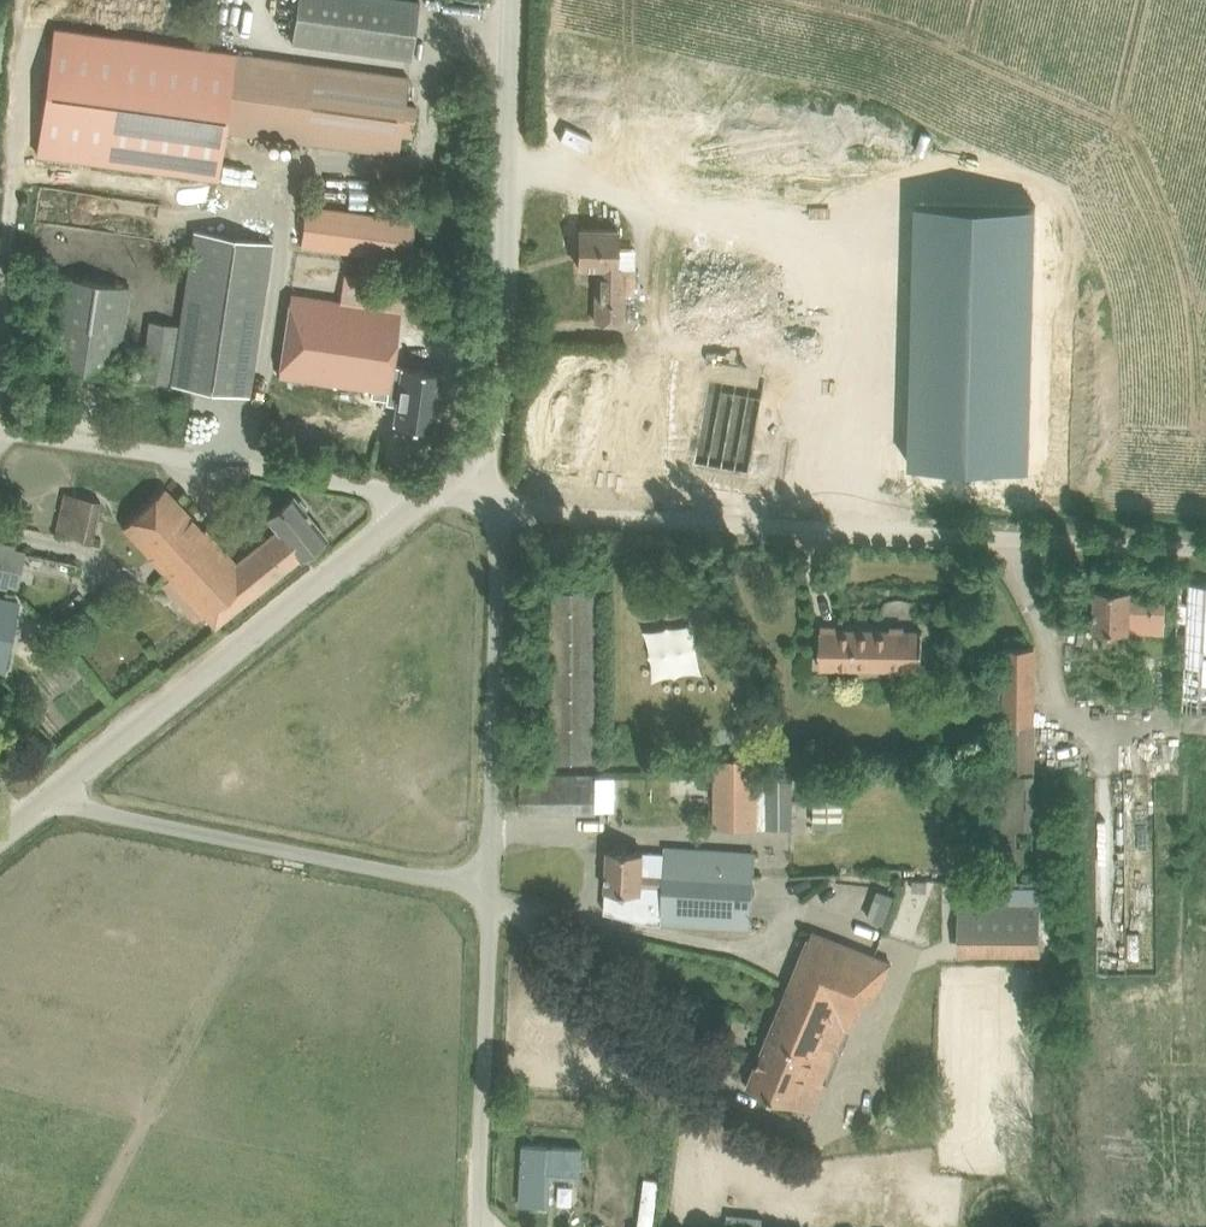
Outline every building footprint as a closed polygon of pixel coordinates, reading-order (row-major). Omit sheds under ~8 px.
[(411,57),(418,0),(298,0),(293,40),(411,57)] [(416,103),(405,102),(408,76),(53,29),(35,154),(218,180),(225,131),(398,154),(401,134),(412,136),(416,103)] [(690,128),(690,86),(616,85),(614,180),(768,182),(769,129),(690,128)] [(1036,204),(978,203),(916,201),(909,463),(1030,466),(1036,204)] [(414,219),(391,216),(305,206),(300,246),(409,260),(414,219)] [(248,394),(252,370),(272,239),(192,227),(177,323),(150,319),(141,378),(248,394)] [(633,292),(634,267),(615,266),(616,247),(617,229),(578,228),(577,266),(596,266),(595,321),(622,322),(623,292),(633,292)] [(115,374),(119,350),(128,286),(62,275),(48,363),(115,374)] [(282,352),(278,376),(334,384),(332,400),(353,403),(355,387),(371,389),(370,396),(386,399),(385,406),(447,416),(454,373),(448,372),(393,364),(404,284),(380,281),(345,275),(341,301),(290,293),(282,352)] [(694,428),(681,426),(691,369),(692,362),(650,354),(626,488),(669,495),(675,460),(688,463),(694,428)] [(694,465),(749,474),(763,388),(708,379),(694,465)] [(334,456),(336,446),(328,444),(326,455),(334,456)] [(194,620),(203,611),(214,625),(326,536),(294,496),(267,517),(278,530),(237,562),(232,556),(205,526),(204,527),(165,485),(121,526),(168,577),(160,584),(194,620)] [(101,499),(63,490),(54,530),(92,540),(101,499)] [(6,589),(7,585),(17,587),(25,549),(15,547),(16,543),(0,540),(0,588),(6,589)] [(1179,582),(1176,643),(1184,643),(1182,710),(1205,712),(1205,583),(1179,582)] [(1094,629),(1118,630),(1165,632),(1166,600),(1130,599),(1131,589),(1096,588),(1094,629)] [(543,760),(601,760),(601,592),(543,592),(543,760)] [(0,598),(0,669),(3,670),(18,602),(0,598)] [(922,660),(922,630),(820,629),(820,666),(855,667),(855,659),(922,660)] [(1005,645),(1002,863),(1002,881),(1034,882),(1034,867),(1034,645),(1005,645)] [(759,757),(713,757),(713,825),(758,826),(759,757)] [(596,812),(597,776),(521,775),(520,811),(596,812)] [(793,827),(792,796),(765,797),(766,827),(793,827)] [(608,849),(605,910),(647,921),(661,922),(751,927),(755,850),(665,846),(665,852),(632,850),(608,849)] [(885,920),(894,892),(878,886),(869,915),(885,920)] [(1040,953),(1041,903),(960,902),(959,952),(1040,953)] [(813,1111),(822,1089),(826,1080),(823,1079),(845,1026),(851,1028),(865,993),(878,999),(894,961),(813,930),(748,1084),(813,1111)] [(580,1176),(582,1147),(523,1144),(520,1202),(549,1204),(551,1175),(580,1176)] [(734,1226),(763,1226),(764,1217),(734,1216),(734,1226)]
